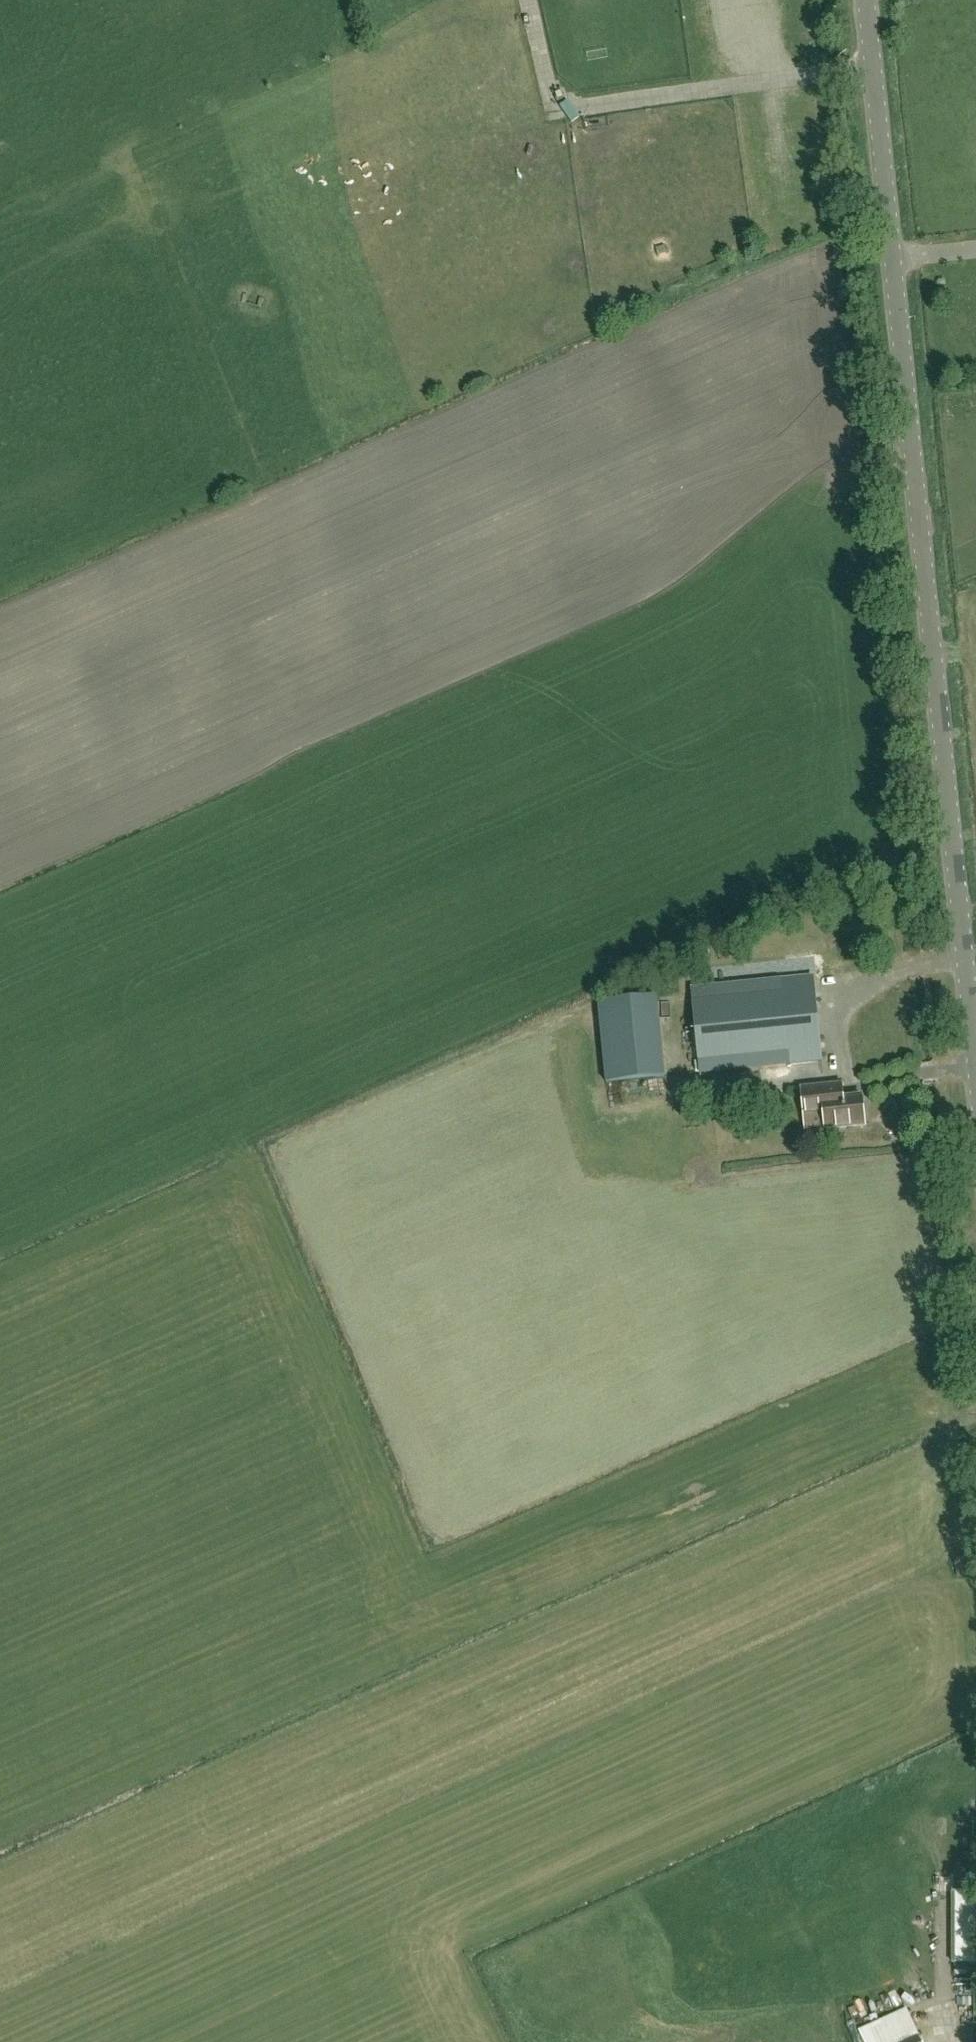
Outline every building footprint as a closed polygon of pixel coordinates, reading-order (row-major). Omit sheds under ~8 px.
[(812,1068),(811,1062),(821,1061),(812,977),(692,989),(700,1073),(795,1063),(795,1069),(812,1068)] [(608,1103),(665,1098),(654,997),(598,1002),(608,1103)] [(844,1098),(843,1084),(801,1089),(804,1117),(824,1115),(825,1130),(865,1126),(862,1096),(844,1098)] [(957,1965),(975,1965),(975,1919),(974,1891),(956,1891),(956,1916),(957,1965)] [(907,2010),(860,2032),(865,2041),(922,2041),(907,2010)]
